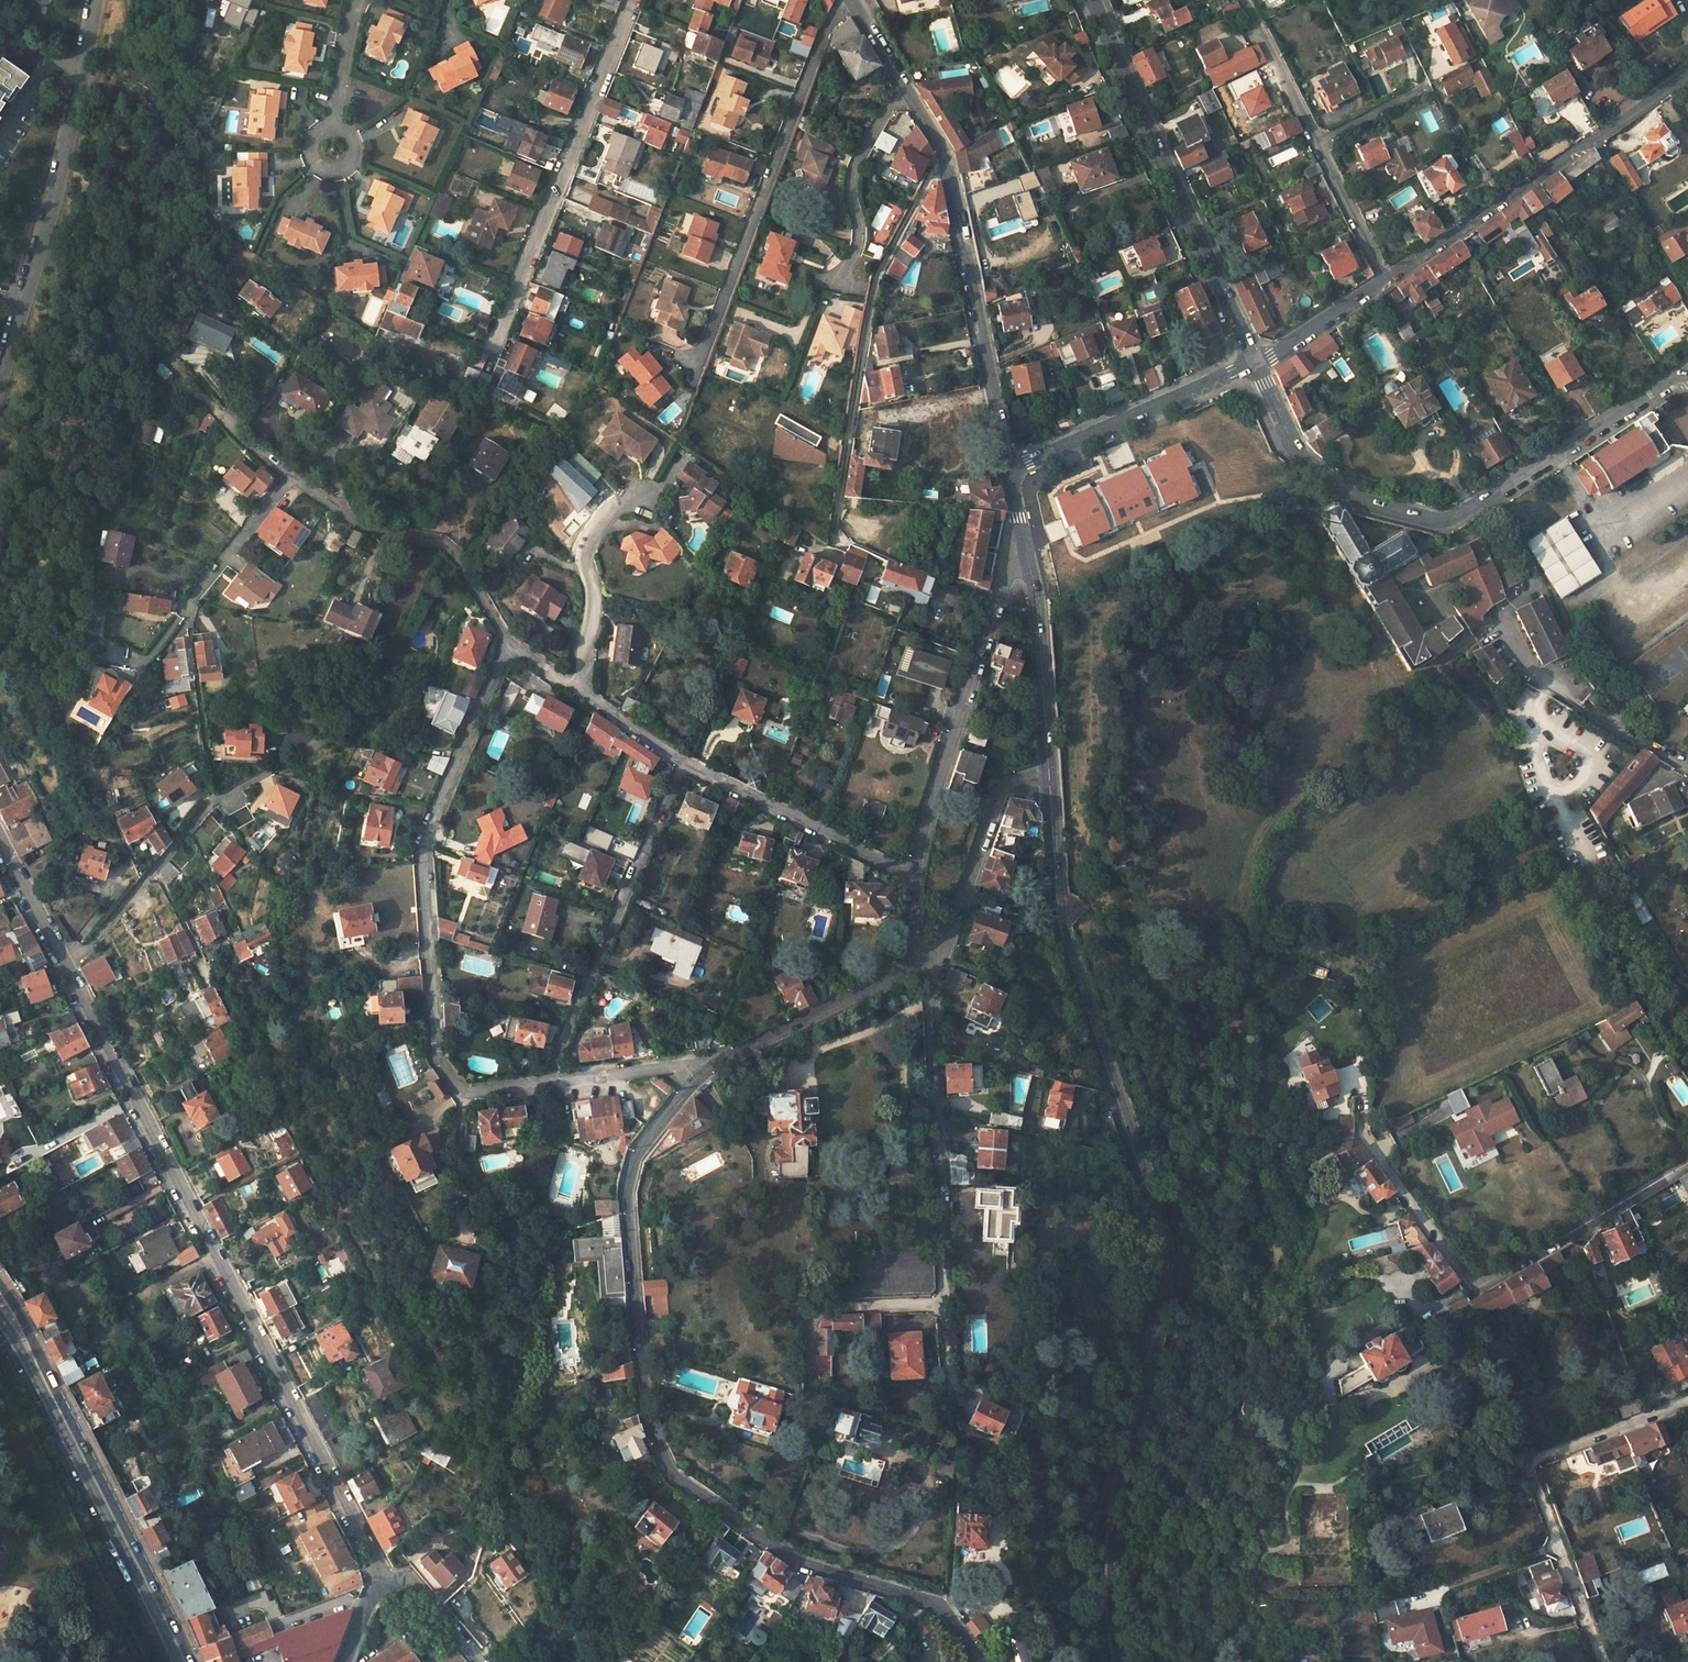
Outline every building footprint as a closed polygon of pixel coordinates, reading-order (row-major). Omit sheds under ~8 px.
[(253,0),(228,0),(232,2),(223,20),(240,28),(243,20),(252,24),(259,11),(250,7),(253,0)] [(477,9),(490,3),(496,0),(473,0),(477,9)] [(570,0),(547,0),(541,14),(557,20),(560,13),(557,11),(561,3),(565,5),(565,3),(568,5),(570,0)] [(616,12),(620,2),(616,0),(601,0),(599,4),(616,12)] [(642,4),(657,10),(660,1),(656,0),(644,0),(642,4)] [(696,6),(688,28),(700,32),(705,34),(713,15),(705,12),(710,0),(699,0),(698,3),(694,1),(693,5),(696,6)] [(736,9),(739,0),(715,0),(736,9)] [(783,17),(797,22),(803,10),(805,4),(801,3),(802,0),(790,0),(783,17)] [(826,16),(833,0),(819,0),(826,16)] [(1182,8),(1174,12),(1168,0),(1159,0),(1147,5),(1153,17),(1157,15),(1164,31),(1187,20),(1182,8)] [(1223,16),(1238,9),(1234,0),(1227,3),(1225,0),(1207,0),(1212,10),(1219,6),(1223,16)] [(1452,1),(1455,8),(1466,3),(1465,0),(1454,0),(1452,1)] [(1466,3),(1488,36),(1498,29),(1491,20),(1515,5),(1512,0),(1465,0),(1466,3)] [(1663,0),(1643,0),(1618,17),(1632,38),(1656,22),(1658,26),(1673,15),(1663,0)] [(402,17),(388,12),(379,31),(372,28),(370,34),(372,35),(377,37),(375,41),(373,40),(370,46),(367,53),(385,61),(391,48),(398,32),(401,26),(406,28),(410,19),(402,16),(402,17)] [(829,37),(854,79),(878,64),(851,18),(839,29),(837,27),(829,37)] [(287,34),(283,54),(287,55),(284,69),(305,73),(307,65),(308,60),(304,59),(305,54),(312,56),(313,56),(314,50),(310,49),(314,32),(310,31),(311,25),(297,22),(296,28),(292,27),(291,35),(287,34)] [(577,67),(587,45),(534,23),(529,36),(558,48),(554,57),(577,67)] [(1402,56),(1397,44),(1408,39),(1400,24),(1388,29),(1391,37),(1384,40),(1386,43),(1365,54),(1369,63),(1383,56),(1386,64),(1402,56)] [(1453,66),(1472,56),(1459,30),(1454,33),(1450,25),(1435,33),(1453,66)] [(742,26),(736,40),(730,56),(761,69),(766,58),(761,56),(768,37),(742,26)] [(1498,29),(1488,36),(1493,42),(1502,36),(1498,29)] [(1580,71),(1606,52),(1590,29),(1573,40),(1576,44),(1574,46),(1576,48),(1567,53),(1580,71)] [(799,45),(809,49),(814,34),(805,30),(799,45)] [(1083,31),(1074,35),(1077,44),(1087,40),(1083,31)] [(403,34),(398,32),(391,48),(395,50),(403,34)] [(706,57),(716,61),(724,41),(716,39),(705,34),(700,32),(699,35),(697,34),(691,51),(699,54),(698,57),(705,60),(706,57)] [(367,45),(370,46),(373,40),(375,41),(377,37),(372,35),(367,45)] [(1062,47),(1050,35),(1040,45),(1047,52),(1040,58),(1048,67),(1048,71),(1056,80),(1061,80),(1063,77),(1070,84),(1084,71),(1071,56),(1072,55),(1064,46),(1062,47)] [(761,56),(766,58),(768,53),(773,39),(768,37),(761,56)] [(1224,60),(1214,40),(1196,49),(1205,69),(1224,60)] [(446,63),(440,66),(438,67),(437,65),(428,69),(433,81),(435,80),(442,93),(459,85),(456,80),(474,72),(480,69),(467,43),(453,50),(456,56),(448,60),(449,62),(446,63)] [(668,59),(677,61),(679,52),(642,43),(635,69),(663,77),(668,59)] [(1228,81),(1266,63),(1256,44),(1224,60),(1205,69),(1214,88),(1216,87),(1228,81)] [(1356,51),(1354,45),(1347,48),(1350,54),(1356,51)] [(1152,85),(1165,80),(1152,50),(1155,49),(1153,46),(1131,56),(1133,61),(1144,84),(1150,82),(1152,85)] [(495,80),(501,67),(505,57),(499,54),(488,77),(495,80)] [(1372,70),(1386,64),(1383,56),(1369,63),(1372,70)] [(505,57),(501,67),(506,70),(511,59),(505,57)] [(0,64),(0,114),(4,107),(23,81),(0,64)] [(1446,96),(1474,82),(1479,91),(1493,84),(1482,64),(1469,71),(1466,65),(1438,79),(1446,96)] [(1335,103),(1354,93),(1345,75),(1340,65),(1328,72),(1331,77),(1319,83),(1324,93),(1319,96),(1328,115),(1338,110),(1335,103)] [(937,66),(907,71),(915,85),(940,82),(940,80),(938,72),(937,66)] [(1264,85),(1256,70),(1243,76),(1243,75),(1240,76),(1241,79),(1243,78),(1250,92),(1264,85)] [(459,85),(476,76),(474,72),(456,80),(459,85)] [(546,73),(543,78),(552,82),(554,76),(546,73)] [(1551,107),(1576,93),(1564,73),(1540,87),(1551,107)] [(554,76),(552,82),(548,91),(540,88),(535,100),(565,112),(576,85),(554,76)] [(957,129),(940,100),(970,96),(968,77),(940,82),(915,85),(926,103),(955,151),(967,144),(960,132),(962,131),(960,127),(957,129)] [(737,114),(734,121),(738,116),(742,118),(747,103),(739,100),(745,86),(724,78),(717,98),(721,99),(714,118),(731,124),(732,123),(729,122),(733,113),(737,114)] [(1230,87),(1228,81),(1216,87),(1219,92),(1230,87)] [(683,97),(691,99),(700,103),(704,93),(695,89),(694,90),(687,87),(683,97)] [(664,89),(663,93),(666,94),(658,112),(675,119),(676,116),(680,117),(682,111),(678,110),(683,97),(664,89)] [(1206,115),(1221,108),(1211,89),(1197,96),(1206,115)] [(259,96),(258,115),(253,115),(251,134),(265,135),(265,138),(277,139),(278,128),(275,127),(275,125),(276,119),(276,117),(279,117),(280,106),(286,107),(288,92),(260,90),(259,96)] [(605,97),(599,111),(613,117),(619,102),(605,97)] [(691,128),(700,103),(691,99),(681,124),(691,128)] [(1097,127),(1089,100),(1067,107),(1076,134),(1097,127)] [(424,145),(432,128),(434,121),(408,110),(402,125),(407,127),(404,136),(406,137),(405,139),(402,145),(401,148),(399,147),(395,156),(407,161),(408,158),(421,164),(428,147),(424,145)] [(640,140),(659,147),(669,121),(644,112),(638,125),(644,128),(643,131),(640,140)] [(1499,134),(1516,124),(1508,112),(1492,122),(1499,134)] [(729,122),(732,123),(731,124),(714,118),(712,124),(733,132),(738,116),(734,121),(737,114),(733,113),(729,122)] [(1204,140),(1194,118),(1177,126),(1186,144),(1187,148),(1200,141),(1204,140)] [(1273,145),(1300,132),(1297,126),(1293,118),(1253,137),(1255,143),(1258,142),(1261,149),(1273,144),(1273,145)] [(564,140),(519,121),(515,130),(524,134),(516,153),(535,161),(544,140),(561,147),(564,140)] [(1008,130),(1014,127),(1011,121),(1004,123),(1008,130)] [(910,192),(926,163),(931,166),(935,158),(930,150),(914,124),(911,127),(913,131),(900,148),(884,177),(910,192)] [(1466,137),(1460,124),(1453,127),(1459,140),(1466,137)] [(1129,136),(1124,125),(1108,130),(1112,142),(1129,136)] [(1673,145),(1660,126),(1642,138),(1644,142),(1643,147),(1636,152),(1633,154),(1632,152),(1624,157),(1625,159),(1624,159),(1632,174),(1644,164),(1645,165),(1663,153),(1665,156),(1670,157),(1674,154),(1675,150),(1673,146),(1673,145)] [(683,127),(679,137),(683,139),(684,135),(686,136),(689,129),(683,127)] [(897,135),(883,127),(876,140),(890,148),(897,135)] [(428,147),(436,129),(432,128),(424,145),(428,147)] [(515,130),(507,149),(516,153),(524,134),(515,130)] [(1452,130),(1444,134),(1447,138),(1454,135),(1452,130)] [(967,144),(955,151),(957,162),(959,171),(975,167),(974,159),(998,146),(990,131),(967,144)] [(822,166),(833,148),(807,132),(792,156),(799,160),(795,168),(799,170),(802,180),(814,187),(826,168),(822,166)] [(1516,132),(1511,135),(1521,155),(1526,152),(1522,143),(1516,132)] [(619,147),(615,159),(610,170),(625,175),(638,142),(618,134),(614,145),(619,147)] [(1454,135),(1447,138),(1452,149),(1459,144),(1454,135)] [(397,143),(402,145),(405,139),(399,136),(397,143)] [(694,139),(688,137),(682,150),(688,153),(694,139)] [(1241,150),(1255,143),(1253,137),(1238,144),(1241,150)] [(1379,146),(1376,141),(1357,151),(1363,162),(1365,161),(1369,167),(1384,159),(1386,164),(1385,165),(1384,167),(1387,172),(1390,173),(1395,171),(1401,183),(1416,176),(1426,169),(1422,162),(1413,167),(1405,151),(1401,153),(1394,139),(1384,143),(1386,147),(1381,149),(1379,146)] [(1533,150),(1528,140),(1522,143),(1526,152),(1527,154),(1533,150)] [(1200,141),(1187,148),(1186,144),(1173,150),(1178,160),(1182,170),(1199,162),(1208,158),(1200,141)] [(638,142),(625,175),(630,177),(643,144),(638,142)] [(619,147),(614,145),(609,157),(615,159),(619,147)] [(752,161),(710,145),(701,166),(721,174),(743,183),(752,161)] [(1271,156),(1275,165),(1296,155),(1292,147),(1271,156)] [(1113,177),(1104,150),(1070,162),(1079,188),(1113,177)] [(1592,150),(1538,187),(1547,200),(1549,199),(1552,202),(1580,183),(1574,175),(1592,163),(1597,159),(1592,150)] [(1229,178),(1218,153),(1208,158),(1199,162),(1202,169),(1201,170),(1209,187),(1229,178)] [(1451,158),(1447,153),(1426,169),(1416,176),(1430,203),(1447,191),(1450,195),(1461,187),(1444,163),(1451,158)] [(1629,191),(1639,185),(1632,174),(1624,159),(1620,153),(1610,159),(1629,191)] [(1597,159),(1592,163),(1598,173),(1603,169),(1597,159)] [(240,169),(240,188),(234,188),(235,208),(248,208),(248,211),(263,211),(263,199),(259,199),(259,197),(259,191),(259,189),(262,188),(262,178),(269,178),(269,162),(240,162),(240,169)] [(529,195),(539,171),(515,162),(514,166),(511,173),(506,185),(529,195)] [(1317,164),(1316,164),(1302,171),(1307,180),(1309,179),(1321,173),(1317,164)] [(1043,193),(1054,189),(1046,165),(1032,170),(1043,193)] [(721,174),(701,166),(700,170),(719,178),(721,174)] [(374,196),(370,206),(372,207),(366,220),(375,223),(373,227),(386,233),(393,217),(388,215),(399,191),(374,179),(368,193),(374,196)] [(1314,190),(1309,179),(1307,180),(1280,193),(1285,203),(1287,202),(1298,224),(1307,220),(1315,216),(1317,221),(1327,216),(1319,200),(1314,203),(1309,192),(1314,190)] [(925,221),(924,231),(949,236),(938,182),(934,181),(913,219),(925,221)] [(1357,205),(1373,197),(1368,189),(1353,197),(1357,205)] [(399,191),(388,215),(393,217),(403,210),(410,195),(399,191)] [(448,198),(437,193),(427,214),(436,218),(442,204),(445,205),(448,198)] [(601,213),(606,200),(593,195),(588,208),(601,213)] [(1545,260),(1555,256),(1546,241),(1544,237),(1537,226),(1521,199),(1504,212),(1477,232),(1486,244),(1509,227),(1524,252),(1536,245),(1545,260)] [(488,249),(497,226),(506,230),(514,209),(492,200),(487,214),(473,209),(467,226),(471,233),(468,241),(488,249)] [(609,216),(613,203),(606,200),(601,213),(609,216)] [(1356,207),(1360,216),(1374,208),(1370,200),(1356,207)] [(652,232),(661,207),(653,204),(647,220),(629,213),(630,209),(613,203),(609,216),(612,217),(627,223),(647,231),(652,232)] [(1444,233),(1452,227),(1441,203),(1432,208),(1444,233)] [(1007,207),(982,211),(985,226),(1010,221),(1007,207)] [(1618,224),(1612,213),(1596,221),(1602,232),(1618,224)] [(306,220),(292,215),(291,218),(285,215),(279,228),(285,231),(284,234),(289,236),(288,240),(306,248),(308,243),(320,249),(329,229),(320,226),(316,224),(315,226),(311,225),(313,219),(314,217),(309,214),(306,220)] [(1265,244),(1251,214),(1231,223),(1245,254),(1248,252),(1252,260),(1253,259),(1254,261),(1265,256),(1264,254),(1271,251),(1267,242),(1265,244)] [(1442,234),(1428,214),(1410,226),(1423,246),(1442,234)] [(695,216),(687,237),(689,238),(683,256),(705,265),(712,246),(709,245),(712,236),(717,224),(695,216)] [(1315,216),(1307,220),(1309,225),(1317,221),(1315,216)] [(627,241),(631,230),(625,227),(627,223),(612,217),(609,226),(604,223),(602,227),(598,226),(595,234),(599,235),(595,246),(614,254),(620,238),(627,241)] [(1161,220),(1158,221),(1162,229),(1169,226),(1165,218),(1161,220)] [(1670,261),(1687,252),(1687,246),(1686,242),(1687,241),(1687,223),(1686,219),(1656,238),(1670,261)] [(1544,237),(1549,233),(1542,223),(1537,226),(1544,237)] [(468,241),(471,233),(467,226),(462,239),(468,241)] [(909,226),(905,234),(908,236),(900,246),(901,248),(893,257),(884,273),(897,279),(901,272),(912,255),(914,252),(921,245),(910,236),(914,229),(909,226)] [(646,246),(652,232),(647,231),(641,244),(646,246)] [(575,256),(581,241),(559,233),(553,248),(575,256)] [(770,246),(761,269),(769,272),(768,276),(777,279),(779,272),(786,274),(792,258),(788,257),(790,253),(793,254),(797,245),(769,235),(766,244),(770,246)] [(1352,254),(1343,235),(1337,239),(1340,245),(1318,256),(1331,281),(1353,270),(1347,257),(1352,254)] [(1163,261),(1154,239),(1122,252),(1127,264),(1138,259),(1143,270),(1163,261)] [(1411,278),(1420,294),(1435,284),(1433,281),(1469,258),(1461,244),(1442,257),(1411,278)] [(414,278),(432,285),(441,263),(424,256),(426,250),(414,245),(398,280),(411,285),(414,278)] [(1075,260),(1080,258),(1074,245),(1069,247),(1075,260)] [(884,251),(878,248),(875,254),(880,257),(884,251)] [(558,287),(566,266),(571,268),(574,259),(552,250),(541,281),(558,287)] [(880,257),(875,254),(872,260),(878,262),(880,257)] [(1369,267),(1365,259),(1358,263),(1362,270),(1369,267)] [(640,264),(633,261),(629,273),(635,276),(640,264)] [(1131,276),(1142,270),(1138,261),(1126,267),(1131,276)] [(1280,275),(1274,261),(1252,271),(1258,284),(1259,286),(1268,282),(1268,281),(1280,275)] [(353,295),(371,293),(371,289),(377,288),(377,285),(384,284),(382,269),(377,269),(375,269),(375,266),(360,268),(360,263),(353,264),(353,266),(354,272),(348,273),(348,270),(345,271),(336,272),(338,293),(352,291),(353,295)] [(1369,267),(1362,270),(1367,282),(1374,278),(1369,267)] [(1252,271),(1232,281),(1238,294),(1258,284),(1252,271)] [(777,279),(787,283),(790,276),(786,274),(779,272),(777,279)] [(1585,279),(1581,272),(1572,278),(1576,284),(1585,279)] [(1670,283),(1665,275),(1617,306),(1622,314),(1670,283)] [(679,301),(684,287),(662,278),(655,298),(660,299),(656,309),(654,316),(674,324),(682,302),(679,301)] [(1415,305),(1423,300),(1420,294),(1411,278),(1402,284),(1385,295),(1378,300),(1402,341),(1410,337),(1407,332),(1408,331),(1394,306),(1399,303),(1398,300),(1401,297),(1407,294),(1411,299),(1409,300),(1411,303),(1412,302),(1415,305)] [(1568,278),(1550,289),(1555,297),(1570,287),(1568,284),(1571,282),(1568,278)] [(278,303),(266,294),(267,293),(261,288),(260,290),(248,281),(239,295),(242,297),(240,301),(262,317),(265,313),(269,316),(278,303)] [(402,284),(398,282),(394,290),(398,292),(402,284)] [(1666,307),(1679,299),(1670,283),(1622,314),(1629,324),(1643,316),(1643,317),(1658,307),(1664,304),(1666,307)] [(414,289),(402,284),(398,292),(394,290),(385,309),(402,316),(414,289)] [(1262,306),(1257,293),(1261,291),(1259,286),(1258,284),(1238,294),(1248,316),(1266,308),(1265,305),(1262,306)] [(1207,309),(1196,285),(1173,296),(1184,319),(1207,309)] [(553,318),(562,295),(539,286),(536,296),(529,293),(527,298),(530,299),(526,308),(553,318)] [(984,297),(984,301),(995,296),(992,288),(982,292),(984,297)] [(1003,331),(1028,326),(1023,300),(1026,299),(1025,288),(1010,294),(1012,302),(998,304),(1003,331)] [(1563,295),(1578,319),(1599,306),(1590,291),(1577,298),(1572,289),(1563,295)] [(655,298),(651,307),(656,309),(660,299),(655,298)] [(1140,319),(1147,338),(1169,331),(1168,327),(1166,321),(1159,302),(1131,313),(1134,321),(1140,319)] [(1427,307),(1433,316),(1441,312),(1435,302),(1427,307)] [(824,313),(809,354),(822,358),(826,347),(839,352),(840,348),(843,349),(846,340),(857,344),(860,330),(863,312),(848,307),(843,322),(835,320),(836,317),(824,313)] [(1272,327),(1265,311),(1267,309),(1266,308),(1248,316),(1256,334),(1272,327)] [(390,325),(394,327),(416,337),(422,325),(402,316),(385,309),(372,339),(381,344),(387,331),(390,325)] [(1207,309),(1184,319),(1195,343),(1218,333),(1207,309)] [(485,327),(489,318),(472,311),(468,320),(485,327)] [(543,343),(552,321),(529,312),(520,334),(543,343)] [(1178,315),(1166,321),(1168,327),(1181,321),(1178,315)] [(1106,329),(1113,349),(1135,341),(1128,321),(1106,329)] [(733,322),(725,344),(730,346),(727,353),(735,356),(732,364),(742,368),(745,360),(750,362),(754,354),(757,355),(761,346),(766,348),(771,333),(760,329),(759,332),(733,322)] [(873,335),(878,360),(896,356),(897,361),(913,358),(911,347),(895,349),(892,336),(894,336),(892,323),(880,325),(882,333),(873,335)] [(1336,329),(1339,335),(1348,329),(1344,323),(1336,329)] [(1093,325),(1083,329),(1086,334),(1095,330),(1093,325)] [(1083,329),(1051,342),(1059,361),(1073,355),(1075,361),(1103,350),(1095,330),(1086,334),(1083,329)] [(1274,371),(1281,386),(1287,382),(1293,378),(1298,375),(1299,377),(1300,378),(1314,368),(1313,367),(1343,346),(1333,331),(1274,371)] [(1402,341),(1415,363),(1424,357),(1419,348),(1417,350),(1410,337),(1402,341)] [(191,368),(201,371),(209,347),(186,340),(180,359),(193,363),(191,368)] [(516,379),(518,373),(523,375),(534,348),(516,341),(505,368),(506,368),(501,377),(497,386),(521,399),(528,386),(516,379)] [(1031,351),(1033,355),(1042,352),(1049,349),(1047,344),(1031,351)] [(764,358),(768,349),(766,348),(761,346),(757,355),(764,358)] [(957,349),(958,357),(973,355),(971,347),(957,349)] [(620,369),(633,385),(647,402),(663,389),(649,371),(653,368),(640,353),(633,359),(625,349),(612,360),(611,361),(619,370),(620,369)] [(1049,349),(1042,352),(1045,361),(1052,359),(1049,349)] [(1580,374),(1567,352),(1544,365),(1556,387),(1561,384),(1565,391),(1579,383),(1575,377),(1580,374)] [(545,360),(557,364),(559,358),(548,353),(545,360)] [(571,362),(559,358),(557,364),(568,369),(571,362)] [(747,370),(750,362),(745,360),(742,368),(747,370)] [(1531,394),(1512,362),(1484,378),(1503,411),(1531,394)] [(158,364),(155,370),(170,383),(173,376),(162,365),(158,364)] [(1011,369),(1015,394),(1040,390),(1036,364),(1011,369)] [(1158,389),(1168,384),(1161,366),(1151,369),(1152,374),(1158,389)] [(468,367),(461,382),(472,387),(479,372),(468,367)] [(896,367),(872,372),(863,373),(866,387),(861,388),(859,402),(901,394),(896,367)] [(1338,379),(1332,370),(1325,375),(1331,384),(1338,379)] [(1099,376),(1101,384),(1116,380),(1114,372),(1099,376)] [(279,398),(313,419),(328,394),(294,374),(279,398)] [(480,374),(473,391),(483,396),(491,378),(480,374)] [(1152,374),(1144,377),(1149,392),(1158,389),(1152,374)] [(1434,410),(1418,382),(1387,399),(1403,428),(1434,410)] [(1365,387),(1367,390),(1356,396),(1359,401),(1375,392),(1370,384),(1365,387)] [(391,419),(382,413),(388,404),(379,398),(384,390),(378,385),(374,385),(357,413),(350,408),(339,425),(356,436),(362,426),(373,433),(372,434),(380,439),(391,419)] [(628,388),(643,406),(647,402),(633,385),(628,388)] [(934,393),(935,399),(949,396),(948,390),(934,393)] [(1221,393),(1218,394),(1220,399),(1230,394),(1228,390),(1221,393)] [(934,393),(920,396),(921,402),(935,399),(934,393)] [(1286,399),(1297,423),(1300,421),(1298,418),(1308,413),(1299,393),(1286,399)] [(247,419),(256,405),(248,398),(237,410),(247,419)] [(417,454),(425,459),(433,447),(431,446),(436,439),(430,436),(435,428),(441,432),(440,435),(447,440),(461,417),(453,411),(454,408),(444,401),(442,405),(433,398),(413,431),(405,444),(418,452),(417,454)] [(849,462),(861,464),(888,468),(889,460),(891,460),(892,457),(897,462),(906,454),(907,444),(903,432),(895,435),(896,433),(894,433),(895,428),(879,425),(878,430),(871,429),(872,426),(870,426),(872,411),(894,407),(893,401),(857,408),(853,434),(867,436),(865,451),(858,454),(860,441),(853,440),(849,462)] [(566,415),(550,407),(546,416),(559,423),(566,415)] [(207,411),(202,422),(210,426),(213,418),(207,411)] [(611,429),(605,437),(598,447),(612,457),(618,448),(622,451),(641,464),(657,441),(617,413),(607,426),(611,429)] [(1665,449),(1650,425),(1653,422),(1649,415),(1648,413),(1632,422),(1636,429),(1579,465),(1583,471),(1576,475),(1588,494),(1595,490),(1599,496),(1657,459),(1657,457),(1665,452),(1664,450),(1665,449)] [(776,429),(772,458),(824,466),(825,457),(812,449),(813,447),(816,448),(821,438),(779,415),(774,424),(784,430),(782,433),(776,429)] [(1322,443),(1340,433),(1330,417),(1327,419),(1315,426),(1320,438),(1306,444),(1308,448),(1323,459),(1328,453),(1322,443)] [(1549,422),(1559,437),(1567,432),(1558,417),(1549,422)] [(138,424),(132,440),(151,446),(156,430),(138,424)] [(406,426),(389,456),(405,466),(413,461),(417,454),(418,452),(405,444),(413,431),(406,426)] [(607,426),(602,435),(605,437),(611,429),(607,426)] [(1302,434),(1306,444),(1320,438),(1315,426),(1302,434)] [(1509,454),(1493,426),(1462,444),(1479,472),(1509,454)] [(487,436),(469,463),(481,471),(484,467),(495,474),(510,451),(487,436)] [(1191,466),(1179,444),(1164,450),(1165,456),(1146,465),(1146,467),(1139,470),(1138,467),(1109,481),(1098,486),(1098,488),(1092,492),(1090,490),(1071,498),(1069,492),(1056,498),(1076,549),(1097,541),(1095,535),(1116,526),(1136,518),(1158,508),(1178,500),(1180,503),(1198,496),(1186,471),(1185,469),(1191,466)] [(618,448),(612,457),(616,459),(622,451),(618,448)] [(1165,456),(1164,450),(1144,460),(1146,465),(1165,456)] [(253,488),(259,493),(274,475),(261,465),(254,474),(236,461),(222,479),(246,497),(253,488)] [(694,509),(709,519),(714,512),(718,505),(721,501),(716,498),(721,490),(714,486),(716,483),(710,479),(706,480),(700,476),(703,473),(686,461),(677,475),(684,479),(681,483),(688,487),(689,495),(687,499),(684,498),(674,502),(680,514),(694,509)] [(857,491),(861,464),(849,462),(844,495),(869,498),(869,493),(865,493),(865,492),(857,491)] [(989,489),(987,478),(969,480),(971,491),(989,489)] [(1089,484),(1069,492),(1071,498),(1090,490),(1089,484)] [(971,491),(974,507),(990,509),(1004,510),(999,487),(989,489),(971,491)] [(1178,500),(1158,508),(1160,512),(1180,503),(1178,500)] [(1384,575),(1418,558),(1404,535),(1399,534),(1369,552),(1342,509),(1340,511),(1336,505),(1333,505),(1332,503),(1321,510),(1322,512),(1320,515),(1323,521),(1320,522),(1346,564),(1345,565),(1349,570),(1347,571),(1356,585),(1358,585),(1361,590),(1361,589),(1384,575)] [(719,516),(724,508),(718,505),(714,512),(719,516)] [(284,512),(274,506),(258,526),(279,540),(295,551),(310,530),(298,521),(296,523),(293,521),(294,519),(287,514),(285,516),(283,514),(284,512)] [(725,521),(730,512),(724,508),(719,516),(718,519),(725,523),(725,521)] [(1002,519),(1004,510),(990,509),(989,514),(988,517),(1002,519)] [(978,574),(988,517),(989,514),(965,510),(964,514),(968,515),(956,577),(975,580),(974,584),(987,589),(989,577),(978,574)] [(725,521),(748,534),(753,524),(730,512),(725,521)] [(511,517),(487,545),(507,562),(530,535),(511,517)] [(799,525),(825,543),(827,532),(805,517),(799,525)] [(1563,518),(1525,541),(1561,597),(1598,574),(1563,518)] [(791,519),(782,540),(791,544),(799,525),(791,519)] [(752,535),(778,550),(782,540),(757,526),(752,535)] [(1116,526),(1095,535),(1097,541),(1118,531),(1116,526)] [(361,533),(352,528),(345,542),(354,547),(361,533)] [(636,533),(625,539),(631,551),(628,560),(632,566),(640,569),(647,566),(649,557),(668,562),(682,550),(679,546),(664,530),(655,539),(649,542),(646,535),(636,533)] [(107,533),(103,550),(98,549),(98,557),(102,558),(102,562),(126,568),(133,538),(107,533)] [(1499,582),(1478,538),(1463,545),(1464,547),(1473,567),(1458,574),(1470,600),(1470,599),(1480,615),(1491,604),(1500,598),(1503,597),(1499,582)] [(625,539),(621,548),(631,551),(625,539)] [(274,547),(291,558),(295,551),(279,540),(274,547)] [(1418,558),(1384,575),(1389,585),(1423,571),(1430,585),(1458,574),(1473,567),(1464,547),(1429,562),(1425,555),(1418,558)] [(737,550),(733,549),(732,551),(731,550),(721,572),(747,583),(756,561),(736,553),(737,550)] [(844,551),(835,576),(847,581),(852,583),(861,557),(844,551)] [(833,566),(804,553),(793,579),(822,591),(833,566)] [(238,592),(250,600),(260,600),(265,593),(268,595),(273,595),(280,584),(247,560),(237,574),(236,574),(223,592),(233,599),(238,592)] [(879,583),(890,587),(891,587),(893,583),(912,590),(909,596),(908,600),(925,607),(934,580),(886,561),(879,578),(881,579),(879,583)] [(926,566),(923,572),(937,578),(940,571),(926,566)] [(1501,575),(1508,588),(1516,583),(1508,570),(1501,575)] [(1361,589),(1409,671),(1430,659),(1459,633),(1450,618),(1425,633),(1421,627),(1417,625),(1414,628),(1389,585),(1384,575),(1361,589)] [(550,618),(562,599),(533,580),(518,604),(535,615),(538,611),(542,613),(550,618)] [(847,581),(840,599),(845,601),(852,583),(847,581)] [(893,583),(891,587),(890,587),(889,589),(909,596),(912,590),(893,583)] [(165,591),(157,590),(156,599),(169,601),(174,600),(171,590),(165,591)] [(169,601),(156,599),(126,595),(124,611),(147,614),(148,610),(159,611),(168,613),(169,601)] [(1503,605),(1500,598),(1491,604),(1493,611),(1503,605)] [(1541,599),(1516,611),(1542,665),(1567,654),(1541,599)] [(345,627),(354,609),(334,600),(330,607),(339,611),(334,621),(345,627)] [(364,636),(375,613),(356,605),(354,609),(345,627),(364,636)] [(339,611),(330,607),(325,617),(334,621),(339,611)] [(92,611),(90,634),(100,635),(102,612),(92,611)] [(1627,666),(1659,709),(1687,688),(1687,621),(1627,666)] [(643,629),(618,625),(612,661),(638,665),(643,629)] [(488,636),(466,626),(454,657),(475,666),(488,636)] [(313,630),(293,628),(292,639),(312,641),(313,630)] [(218,666),(212,667),(208,633),(193,635),(199,681),(219,678),(218,666)] [(189,638),(177,640),(178,659),(179,676),(193,674),(189,638)] [(1017,652),(995,644),(988,666),(998,670),(994,683),(998,686),(1004,688),(1009,688),(1014,676),(1019,663),(1014,661),(1017,652)] [(1487,645),(1472,653),(1495,683),(1507,672),(1487,645)] [(746,658),(734,653),(727,669),(739,675),(746,658)] [(1601,696),(1571,658),(1557,668),(1584,701),(1586,699),(1593,704),(1601,696)] [(179,676),(178,659),(163,661),(165,679),(179,678),(179,676)] [(390,685),(395,677),(385,672),(381,680),(390,685)] [(467,673),(463,684),(477,688),(482,677),(467,673)] [(81,708),(106,724),(127,691),(116,684),(106,699),(102,696),(109,686),(99,679),(91,689),(93,691),(81,708)] [(816,682),(813,690),(828,696),(831,687),(816,682)] [(473,697),(477,688),(463,684),(459,693),(473,697)] [(846,687),(844,692),(856,696),(857,691),(846,687)] [(445,718),(445,720),(461,726),(473,697),(459,693),(446,689),(435,714),(445,718)] [(856,696),(844,692),(838,689),(832,706),(831,705),(827,716),(839,721),(843,709),(852,712),(857,696),(856,696)] [(753,723),(755,718),(757,719),(760,712),(758,711),(763,700),(741,690),(731,714),(753,723)] [(634,700),(626,695),(619,708),(627,714),(634,700)] [(571,710),(560,704),(556,702),(545,696),(534,718),(545,725),(540,735),(553,742),(571,710)] [(643,705),(634,700),(627,714),(635,719),(643,705)] [(772,701),(767,712),(779,718),(784,706),(772,701)] [(147,716),(160,712),(157,704),(144,708),(147,716)] [(912,744),(917,731),(923,733),(927,723),(891,710),(879,707),(875,718),(887,723),(883,734),(893,737),(890,743),(902,748),(904,742),(912,744)] [(608,749),(610,744),(620,751),(625,737),(592,713),(581,739),(591,743),(593,739),(608,749)] [(983,746),(988,732),(971,726),(966,740),(983,746)] [(249,736),(226,732),(224,745),(235,746),(233,759),(249,761),(250,754),(264,755),(267,738),(264,738),(265,731),(250,729),(249,736)] [(494,730),(487,755),(499,759),(507,734),(494,730)] [(638,766),(641,768),(643,765),(645,767),(652,755),(625,737),(620,751),(615,760),(627,768),(632,759),(640,763),(638,766)] [(3,783),(11,778),(13,782),(19,780),(12,765),(14,764),(5,746),(0,748),(0,777),(3,783)] [(370,758),(373,749),(366,748),(363,755),(370,758)] [(960,749),(946,789),(957,793),(961,780),(973,783),(982,757),(960,749)] [(1597,824),(1657,759),(1641,750),(1587,807),(1597,824)] [(400,762),(403,752),(395,751),(392,759),(400,762)] [(795,752),(791,763),(800,767),(805,756),(795,752)] [(387,790),(398,764),(373,754),(362,779),(374,784),(380,787),(387,790)] [(440,775),(447,757),(431,755),(425,767),(440,775)] [(176,771),(157,784),(172,805),(194,789),(180,769),(178,770),(177,768),(174,769),(176,771)] [(1680,780),(1687,777),(1687,776),(1681,772),(1680,780)] [(757,780),(751,776),(746,785),(753,788),(757,780)] [(1680,780),(1646,794),(1625,805),(1622,807),(1624,811),(1628,809),(1636,827),(1687,803),(1687,777),(1680,780)] [(15,818),(22,814),(21,813),(27,810),(28,811),(39,805),(26,779),(3,791),(0,793),(0,815),(7,830),(18,824),(15,818)] [(365,793),(368,785),(361,782),(357,792),(365,793)] [(374,784),(370,794),(376,795),(380,787),(374,784)] [(298,796),(276,786),(266,807),(275,811),(288,817),(293,805),(298,796)] [(556,796),(550,793),(545,803),(551,806),(556,796)] [(704,828),(714,806),(686,794),(676,816),(704,828)] [(723,794),(718,811),(730,817),(737,801),(723,794)] [(831,801),(818,796),(811,813),(825,818),(831,801)] [(884,806),(866,800),(862,812),(880,818),(884,806)] [(1029,824),(1035,806),(1034,805),(1009,801),(1000,827),(1018,833),(1022,822),(1029,824)] [(41,807),(47,819),(53,816),(47,803),(41,807)] [(246,804),(226,815),(237,828),(254,819),(246,804)] [(288,817),(275,811),(272,819),(287,826),(296,807),(293,805),(288,817)] [(393,810),(368,805),(363,839),(387,843),(393,810)] [(118,820),(127,840),(145,831),(159,853),(169,841),(155,817),(151,819),(145,807),(134,812),(132,810),(119,817),(120,819),(118,820)] [(500,810),(475,822),(486,845),(481,847),(477,845),(472,860),(487,865),(490,855),(522,839),(517,828),(500,835),(498,830),(508,825),(500,810)] [(32,817),(27,819),(28,822),(9,833),(20,855),(50,838),(39,817),(34,819),(32,817)] [(199,823),(190,833),(197,848),(210,835),(199,823)] [(802,853),(789,848),(792,841),(796,842),(801,833),(785,825),(780,849),(788,853),(777,880),(802,889),(804,885),(806,885),(814,861),(808,859),(801,856),(802,853)] [(594,838),(607,843),(610,837),(597,832),(594,838)] [(733,847),(732,852),(766,860),(770,840),(741,833),(737,848),(733,847)] [(566,844),(567,844),(565,850),(574,853),(579,841),(568,837),(566,844)] [(1618,851),(1610,838),(1606,840),(1614,853),(1618,851)] [(211,864),(220,873),(227,866),(230,869),(239,859),(235,856),(240,850),(232,843),(215,863),(213,861),(211,864)] [(102,879),(107,860),(102,859),(103,854),(91,850),(91,848),(83,846),(76,871),(102,879)] [(979,887),(1001,895),(1012,865),(1010,865),(1013,857),(992,849),(979,887)] [(610,861),(583,850),(580,859),(584,861),(577,879),(597,886),(603,869),(607,870),(610,861)] [(294,857),(286,851),(275,866),(284,872),(294,857)] [(490,886),(496,868),(487,865),(472,860),(462,856),(456,874),(490,886)] [(879,886),(861,884),(863,864),(848,857),(842,881),(841,896),(851,898),(850,915),(877,918),(877,907),(890,907),(891,889),(879,888),(879,886)] [(38,858),(25,865),(34,882),(43,866),(38,858)] [(179,869),(169,858),(158,871),(165,885),(179,869)] [(40,884),(49,869),(43,866),(34,882),(36,887),(40,884)] [(1618,871),(1623,879),(1627,877),(1622,869),(1618,871)] [(154,876),(144,888),(153,896),(161,888),(154,876)] [(67,904),(58,887),(41,896),(49,913),(67,904)] [(489,889),(480,887),(478,894),(486,897),(489,889)] [(1643,902),(1640,904),(1633,890),(1625,895),(1639,919),(1649,913),(1643,902)] [(219,891),(211,896),(217,907),(225,903),(219,891)] [(555,901),(532,894),(522,930),(549,938),(554,923),(550,922),(555,901)] [(982,903),(968,942),(997,952),(1007,926),(1005,925),(1009,913),(982,903)] [(0,906),(0,933),(25,924),(18,912),(5,917),(1,905),(0,906)] [(367,905),(339,910),(339,911),(331,913),(336,937),(344,935),(345,936),(372,931),(367,905)] [(224,931),(213,910),(193,920),(204,941),(224,931)] [(124,911),(119,917),(124,924),(129,919),(124,911)] [(676,915),(670,913),(667,919),(679,924),(681,917),(676,915)] [(491,948),(468,940),(469,936),(454,932),(456,924),(436,917),(437,937),(488,953),(491,948)] [(13,958),(9,946),(17,941),(15,937),(27,931),(27,932),(28,931),(25,924),(0,933),(0,963),(13,958)] [(282,926),(275,928),(278,941),(285,940),(282,926)] [(266,927),(252,934),(243,939),(237,941),(232,944),(240,960),(251,954),(248,949),(267,938),(271,937),(266,927)] [(243,939),(240,932),(237,928),(232,930),(237,941),(243,939)] [(252,934),(248,928),(240,932),(243,939),(252,934)] [(686,977),(699,948),(653,928),(650,935),(654,937),(649,948),(677,960),(672,971),(686,977)] [(163,963),(193,948),(183,929),(180,931),(157,941),(161,949),(157,951),(163,963)] [(27,931),(15,937),(17,941),(19,945),(17,946),(21,953),(23,952),(31,967),(42,961),(27,932),(27,931)] [(106,932),(97,942),(101,947),(110,939),(106,932)] [(251,954),(270,944),(267,938),(248,949),(251,954)] [(112,978),(102,957),(79,969),(84,978),(88,976),(94,987),(112,978)] [(547,969),(529,964),(527,971),(545,976),(547,969)] [(49,994),(46,984),(41,968),(27,972),(28,975),(21,977),(20,975),(14,977),(18,987),(22,986),(28,1002),(49,994)] [(961,990),(967,975),(949,968),(944,983),(961,990)] [(550,970),(546,983),(533,979),(530,990),(566,1000),(573,976),(550,970)] [(779,997),(783,1004),(795,998),(800,1009),(825,997),(825,989),(812,995),(806,983),(802,985),(798,977),(795,978),(794,975),(789,977),(787,971),(776,977),(778,980),(776,981),(779,988),(781,987),(784,994),(779,997)] [(420,974),(396,977),(397,990),(422,987),(420,974)] [(375,980),(376,990),(368,991),(370,1013),(378,1013),(379,1022),(399,1021),(397,990),(396,977),(385,978),(375,980)] [(46,984),(49,994),(51,998),(61,995),(54,981),(46,984)] [(229,1019),(212,985),(200,991),(202,994),(194,999),(203,1016),(211,1012),(218,1025),(229,1019)] [(969,1008),(963,1020),(986,1030),(1001,996),(982,987),(972,1010),(969,1008)] [(170,988),(161,991),(167,1004),(175,1001),(170,988)] [(441,993),(441,1001),(456,1004),(457,997),(441,993)] [(456,1004),(441,1001),(443,1028),(458,1027),(457,1005),(456,1004)] [(1610,1015),(1595,1022),(1609,1047),(1628,1037),(1621,1024),(1636,1016),(1641,1022),(1645,1019),(1633,1001),(1620,1009),(1610,1015)] [(182,1005),(185,1018),(195,1016),(192,1002),(182,1005)] [(69,1011),(54,1019),(58,1028),(75,1022),(69,1011)] [(560,1027),(509,1016),(504,1038),(539,1047),(541,1040),(553,1043),(560,1027)] [(86,1045),(75,1024),(60,1031),(58,1028),(47,1032),(61,1058),(72,1053),(83,1047),(86,1045)] [(495,1038),(503,1035),(499,1024),(491,1027),(495,1038)] [(626,1025),(607,1028),(608,1036),(611,1056),(630,1053),(626,1025)] [(707,1048),(714,1030),(694,1033),(696,1049),(707,1048)] [(719,1046),(724,1033),(714,1030),(707,1048),(719,1046)] [(221,1033),(203,1041),(214,1061),(231,1052),(221,1033)] [(577,1060),(611,1056),(608,1036),(587,1039),(588,1043),(579,1044),(576,1051),(577,1060)] [(1315,1051),(1298,1057),(1313,1100),(1331,1094),(1337,1092),(1327,1061),(1319,1063),(1315,1051)] [(93,1062),(95,1061),(91,1053),(79,1059),(83,1066),(93,1062)] [(1562,1082),(1549,1057),(1533,1066),(1547,1095),(1557,1090),(1559,1094),(1554,1097),(1560,1108),(1585,1095),(1577,1081),(1566,1086),(1564,1081),(1562,1082)] [(65,1075),(75,1096),(102,1084),(93,1062),(83,1066),(65,1075)] [(980,1091),(979,1069),(967,1070),(967,1067),(944,1068),(945,1094),(968,1093),(968,1091),(980,1091)] [(427,1085),(437,1100),(448,1093),(431,1068),(424,1073),(430,1083),(427,1085)] [(1042,1071),(1034,1069),(1033,1072),(1032,1076),(1040,1078),(1042,1071)] [(1566,1086),(1577,1081),(1575,1076),(1564,1081),(1566,1086)] [(156,1077),(140,1086),(147,1099),(163,1091),(156,1077)] [(649,1081),(669,1097),(674,1089),(660,1079),(649,1081)] [(1067,1107),(1072,1085),(1069,1085),(1053,1081),(1045,1116),(1061,1120),(1064,1107),(1067,1107)] [(182,1104),(195,1131),(218,1119),(204,1093),(196,1097),(190,1085),(178,1091),(185,1103),(182,1104)] [(1462,1088),(1447,1095),(1455,1113),(1470,1107),(1462,1088)] [(788,1096),(769,1098),(770,1114),(768,1114),(769,1130),(771,1130),(772,1136),(783,1136),(783,1153),(776,1154),(777,1165),(780,1165),(780,1175),(780,1179),(806,1178),(807,1174),(807,1164),(808,1146),(813,1146),(812,1127),(809,1127),(808,1114),(815,1114),(814,1102),(807,1103),(806,1094),(788,1095),(788,1096)] [(1313,1100),(1316,1108),(1334,1102),(1331,1094),(1313,1100)] [(715,1121),(693,1099),(644,1161),(716,1123),(715,1121)] [(614,1100),(588,1104),(590,1112),(597,1111),(597,1108),(615,1106),(614,1100)] [(1515,1119),(1506,1100),(1489,1107),(1486,1102),(1470,1110),(1472,1115),(1450,1126),(1455,1138),(1461,1136),(1465,1145),(1470,1155),(1490,1144),(1486,1133),(1515,1119)] [(578,1122),(580,1136),(585,1136),(587,1137),(588,1138),(590,1139),(592,1139),(594,1138),(596,1136),(597,1134),(602,1133),(603,1138),(622,1136),(620,1121),(633,1119),(631,1104),(615,1106),(597,1108),(597,1111),(590,1112),(588,1104),(574,1106),(574,1110),(569,1111),(571,1123),(574,1123),(578,1122)] [(478,1113),(482,1144),(528,1137),(523,1107),(478,1113)] [(1406,1112),(1391,1119),(1395,1126),(1410,1119),(1406,1112)] [(1020,1120),(992,1113),(989,1124),(1018,1131),(1020,1120)] [(361,1115),(352,1119),(358,1133),(367,1130),(361,1115)] [(126,1139),(114,1116),(84,1133),(92,1147),(97,1145),(98,1146),(105,1143),(108,1149),(126,1139)] [(959,1125),(960,1119),(946,1116),(946,1122),(959,1125)] [(1339,1124),(1328,1124),(1328,1143),(1334,1142),(1351,1137),(1352,1117),(1339,1117),(1339,1124)] [(268,1135),(282,1161),(297,1153),(283,1127),(268,1135)] [(980,1131),(976,1167),(1000,1170),(1002,1153),(1002,1147),(1004,1133),(980,1131)] [(1380,1154),(1396,1144),(1389,1133),(1373,1143),(1380,1154)] [(473,1150),(474,1135),(463,1135),(462,1149),(473,1150)] [(395,1149),(392,1151),(407,1182),(411,1180),(413,1186),(434,1177),(431,1171),(436,1169),(429,1153),(431,1152),(424,1136),(400,1147),(398,1145),(393,1147),(395,1149)] [(1461,1136),(1455,1138),(1459,1147),(1465,1145),(1461,1136)] [(139,1145),(135,1137),(120,1146),(124,1154),(135,1148),(139,1145)] [(627,1138),(620,1137),(618,1153),(625,1154),(627,1138)] [(1390,1191),(1351,1137),(1334,1142),(1337,1152),(1333,1153),(1345,1170),(1349,1167),(1355,1174),(1343,1182),(1355,1199),(1367,1191),(1374,1201),(1380,1197),(1381,1198),(1390,1191)] [(113,1160),(125,1183),(147,1171),(135,1148),(124,1154),(113,1160)] [(238,1150),(216,1161),(227,1182),(248,1171),(238,1150)] [(965,1154),(947,1154),(948,1167),(966,1171),(965,1154)] [(299,1166),(276,1178),(288,1201),(311,1188),(299,1166)] [(966,1171),(948,1167),(948,1186),(975,1186),(975,1174),(966,1171)] [(524,1178),(517,1173),(506,1185),(513,1192),(524,1178)] [(1679,1178),(1683,1183),(1687,1180),(1684,1175),(1679,1178)] [(14,1187),(19,1184),(16,1178),(11,1181),(12,1184),(0,1190),(0,1215),(23,1203),(14,1187)] [(996,1194),(976,1193),(976,1208),(985,1209),(985,1215),(983,1215),(982,1227),(984,1227),(983,1240),(1008,1242),(1009,1224),(1015,1224),(1016,1209),(1010,1209),(1011,1192),(997,1191),(996,1194)] [(218,1201),(204,1208),(220,1240),(234,1232),(218,1201)] [(931,1201),(919,1201),(920,1217),(932,1216),(931,1201)] [(1600,1237),(1612,1263),(1633,1253),(1625,1234),(1636,1229),(1626,1209),(1616,1215),(1620,1227),(1614,1230),(1608,1219),(1602,1223),(1598,1228),(1602,1236),(1600,1237)] [(283,1212),(253,1228),(262,1246),(266,1244),(274,1258),(292,1248),(290,1243),(290,1241),(288,1238),(294,1234),(283,1212)] [(619,1214),(613,1216),(603,1219),(606,1242),(579,1244),(580,1255),(601,1254),(605,1292),(624,1291),(619,1214)] [(1417,1228),(1407,1215),(1399,1221),(1404,1227),(1405,1226),(1410,1233),(1417,1228)] [(583,1225),(586,1237),(600,1233),(596,1221),(583,1225)] [(54,1236),(65,1258),(87,1246),(76,1225),(54,1236)] [(180,1250),(167,1227),(140,1243),(143,1250),(136,1254),(144,1269),(180,1250)] [(1412,1247),(1427,1243),(1417,1228),(1410,1233),(1405,1237),(1412,1247)] [(1594,1243),(1592,1236),(1581,1248),(1588,1264),(1598,1261),(1592,1244),(1594,1243)] [(1388,1254),(1402,1250),(1405,1249),(1403,1242),(1386,1246),(1388,1254)] [(1402,1250),(1404,1255),(1413,1254),(1430,1279),(1429,1280),(1438,1293),(1455,1281),(1452,1277),(1427,1243),(1412,1247),(1405,1249),(1402,1250)] [(330,1247),(315,1255),(320,1263),(334,1256),(330,1247)] [(471,1287),(479,1255),(441,1247),(433,1278),(444,1280),(443,1286),(457,1289),(458,1284),(471,1287)] [(1552,1266),(1562,1260),(1556,1250),(1468,1302),(1476,1323),(1500,1309),(1502,1312),(1546,1286),(1544,1283),(1557,1275),(1552,1266)] [(1379,1258),(1383,1273),(1403,1269),(1399,1253),(1379,1258)] [(862,1295),(935,1292),(934,1261),(870,1264),(871,1278),(861,1278),(862,1295)] [(1603,1276),(1598,1261),(1588,1264),(1593,1279),(1603,1276)] [(237,1272),(243,1284),(255,1278),(249,1266),(237,1272)] [(213,1304),(196,1273),(159,1293),(177,1324),(213,1304)] [(118,1283),(114,1276),(105,1280),(109,1288),(118,1283)] [(668,1319),(666,1281),(643,1283),(646,1320),(668,1319)] [(260,1296),(271,1317),(293,1306),(296,1305),(285,1283),(260,1296)] [(24,1304),(36,1327),(54,1318),(42,1294),(24,1304)] [(1455,1299),(1444,1306),(1448,1314),(1468,1302),(1464,1295),(1455,1300),(1455,1299)] [(304,1329),(293,1306),(271,1317),(283,1340),(304,1329)] [(214,1308),(194,1318),(206,1342),(226,1332),(214,1308)] [(861,1329),(879,1328),(879,1315),(835,1317),(832,1319),(832,1329),(860,1328),(861,1329)] [(818,1329),(832,1329),(832,1319),(825,1319),(818,1322),(818,1329)] [(358,1354),(340,1321),(315,1335),(329,1364),(343,1356),(345,1361),(358,1354)] [(797,1321),(786,1321),(785,1329),(797,1329),(797,1321)] [(39,1333),(43,1342),(60,1333),(55,1325),(39,1333)] [(1357,1353),(1363,1364),(1337,1379),(1339,1396),(1371,1377),(1373,1380),(1375,1380),(1377,1380),(1380,1380),(1382,1379),(1383,1378),(1385,1376),(1386,1374),(1387,1372),(1392,1369),(1394,1370),(1396,1370),(1398,1370),(1400,1369),(1401,1368),(1403,1366),(1404,1364),(1404,1362),(1406,1361),(1404,1357),(1419,1348),(1421,1344),(1415,1334),(1410,1336),(1404,1327),(1390,1334),(1390,1333),(1377,1340),(1376,1337),(1367,1342),(1368,1344),(1366,1345),(1367,1347),(1357,1353)] [(831,1357),(832,1329),(818,1329),(815,1329),(814,1357),(831,1357)] [(76,1350),(66,1330),(60,1333),(43,1342),(54,1363),(74,1353),(76,1350)] [(916,1333),(888,1335),(890,1374),(922,1372),(920,1358),(918,1358),(916,1333)] [(628,1344),(613,1346),(615,1366),(630,1360),(628,1347),(628,1344)] [(1668,1373),(1666,1374),(1671,1384),(1687,1376),(1687,1362),(1679,1344),(1663,1352),(1666,1358),(1659,1362),(1663,1369),(1666,1367),(1668,1373)] [(246,1348),(195,1376),(199,1385),(213,1377),(231,1411),(256,1398),(239,1364),(251,1358),(246,1348)] [(606,1354),(597,1356),(599,1369),(608,1367),(606,1354)] [(396,1366),(390,1355),(372,1365),(378,1375),(396,1366)] [(812,1357),(811,1373),(816,1373),(831,1374),(831,1357),(814,1357),(812,1357)] [(56,1366),(66,1385),(79,1378),(69,1359),(56,1366)] [(601,1372),(602,1381),(632,1374),(630,1360),(615,1366),(601,1372)] [(665,1364),(659,1381),(666,1384),(671,1366),(665,1364)] [(955,1373),(957,1406),(964,1405),(962,1376),(955,1373)] [(78,1384),(91,1411),(94,1410),(101,1425),(118,1417),(97,1374),(78,1384)] [(294,1380),(297,1387),(304,1384),(300,1377),(294,1380)] [(739,1380),(734,1396),(739,1398),(731,1425),(747,1429),(748,1426),(769,1432),(782,1393),(739,1380)] [(328,1399),(323,1390),(314,1394),(318,1404),(328,1399)] [(830,1393),(822,1392),(822,1401),(830,1402),(830,1397),(830,1393)] [(331,1429),(318,1404),(314,1394),(304,1399),(322,1434),(331,1429)] [(1620,1405),(1624,1417),(1642,1410),(1638,1398),(1633,1400),(1620,1405)] [(1006,1413),(982,1400),(970,1424),(993,1436),(1006,1413)] [(401,1404),(376,1416),(391,1445),(416,1432),(401,1404)] [(832,1437),(833,1433),(839,1411),(830,1409),(820,1434),(832,1437)] [(864,1419),(839,1411),(833,1433),(844,1436),(843,1441),(856,1445),(858,1440),(876,1445),(880,1430),(862,1425),(864,1419)] [(627,1428),(612,1435),(618,1448),(620,1447),(626,1460),(645,1450),(643,1445),(646,1444),(639,1429),(638,1414),(624,1421),(627,1428)] [(230,1488),(246,1481),(250,1479),(244,1466),(295,1439),(283,1417),(215,1452),(230,1488)] [(881,1423),(864,1419),(862,1425),(880,1430),(881,1423)] [(1663,1441),(1656,1422),(1655,1422),(1621,1434),(1627,1449),(1629,1454),(1637,1451),(1663,1441)] [(471,1426),(457,1423),(457,1429),(445,1428),(427,1439),(452,1453),(471,1426)] [(1514,1427),(1507,1430),(1513,1446),(1520,1444),(1514,1427)] [(1580,1450),(1585,1463),(1591,1463),(1627,1449),(1621,1434),(1580,1450)] [(412,1448),(488,1491),(494,1469),(486,1465),(483,1475),(423,1441),(412,1448)] [(953,1481),(955,1445),(940,1443),(935,1476),(953,1481)] [(1637,1451),(1629,1454),(1633,1464),(1634,1465),(1642,1462),(1637,1451)] [(368,1471),(347,1482),(366,1519),(379,1512),(371,1496),(379,1492),(368,1471)] [(273,1483),(288,1513),(308,1503),(292,1473),(273,1483)] [(252,1494),(246,1481),(230,1488),(236,1502),(252,1494)] [(654,1504),(669,1486),(663,1482),(649,1497),(648,1499),(652,1502),(654,1504)] [(124,1499),(139,1527),(151,1520),(147,1512),(154,1508),(144,1489),(124,1499)] [(328,1504),(325,1497),(309,1505),(312,1512),(328,1504)] [(1452,1501),(1419,1514),(1429,1541),(1462,1529),(1452,1501)] [(677,1521),(654,1504),(652,1502),(634,1526),(659,1544),(677,1521)] [(379,1512),(366,1519),(385,1555),(397,1545),(395,1541),(399,1539),(395,1533),(403,1529),(391,1506),(379,1512)] [(717,1520),(711,1516),(703,1528),(709,1531),(717,1520)] [(987,1518),(956,1517),(955,1545),(969,1546),(969,1548),(986,1549),(987,1533),(986,1533),(987,1518)] [(254,1532),(248,1519),(244,1521),(250,1534),(254,1532)] [(721,1539),(728,1529),(717,1520),(709,1531),(717,1537),(701,1558),(731,1581),(738,1571),(728,1564),(738,1551),(740,1553),(748,1543),(735,1533),(727,1544),(721,1539)] [(326,1521),(297,1536),(318,1577),(347,1561),(326,1521)] [(141,1531),(157,1563),(169,1557),(161,1541),(166,1539),(157,1522),(141,1531)] [(1370,1531),(1364,1534),(1366,1539),(1372,1537),(1370,1531)] [(1672,1554),(1687,1548),(1687,1540),(1669,1547),(1672,1554)] [(397,1545),(385,1555),(391,1568),(397,1568),(406,1563),(397,1545)] [(508,1550),(489,1564),(506,1587),(524,1573),(508,1550)] [(782,1567),(761,1553),(748,1571),(777,1591),(786,1578),(778,1572),(782,1567)] [(448,1567),(435,1554),(425,1564),(431,1569),(428,1572),(443,1587),(445,1587),(455,1574),(448,1567)] [(1589,1555),(1582,1558),(1587,1570),(1594,1567),(1589,1555)] [(1587,1570),(1582,1558),(1573,1561),(1580,1581),(1596,1575),(1597,1575),(1594,1567),(1587,1570)] [(189,1562),(163,1575),(184,1618),(203,1611),(211,1608),(189,1562)] [(452,1563),(448,1567),(455,1574),(459,1569),(452,1563)] [(1559,1586),(1554,1573),(1532,1580),(1538,1595),(1541,1594),(1544,1603),(1543,1603),(1546,1612),(1551,1611),(1551,1612),(1566,1607),(1559,1586)] [(360,1574),(330,1590),(333,1598),(360,1588),(362,1583),(360,1574)] [(1599,1584),(1596,1575),(1580,1581),(1583,1591),(1593,1587),(1599,1584)] [(846,1601),(836,1598),(836,1595),(825,1592),(828,1583),(807,1578),(801,1587),(810,1590),(806,1607),(841,1617),(846,1601)] [(1597,1600),(1593,1587),(1583,1591),(1588,1603),(1597,1600)] [(1680,1602),(1673,1587),(1661,1592),(1667,1607),(1665,1608),(1675,1632),(1687,1626),(1687,1598),(1680,1602)] [(881,1635),(894,1616),(886,1611),(893,1601),(873,1596),(862,1614),(865,1615),(860,1622),(881,1635)] [(1426,1610),(1397,1618),(1392,1600),(1371,1608),(1374,1627),(1384,1624),(1390,1644),(1411,1639),(1416,1658),(1438,1652),(1426,1610)] [(274,1636),(283,1661),(330,1661),(352,1609),(274,1636)] [(783,1616),(775,1610),(765,1626),(773,1631),(783,1616)] [(1501,1630),(1495,1610),(1454,1620),(1454,1622),(1447,1624),(1452,1643),(1501,1630)] [(209,1631),(203,1611),(184,1618),(197,1648),(213,1643),(209,1631)] [(906,1633),(913,1644),(924,1637),(922,1634),(932,1628),(922,1613),(906,1633)] [(988,1627),(980,1616),(966,1625),(974,1636),(988,1627)] [(227,1637),(232,1650),(271,1636),(266,1623),(227,1637)] [(222,1626),(209,1631),(213,1643),(226,1638),(222,1626)] [(1018,1627),(1004,1630),(1005,1634),(999,1646),(1007,1658),(1010,1653),(1012,1661),(1024,1661),(1018,1627)] [(232,1650),(227,1637),(226,1638),(213,1643),(197,1648),(203,1661),(236,1661),(232,1650)] [(399,1638),(362,1661),(416,1661),(399,1638)] [(455,1650),(441,1660),(443,1661),(465,1661),(455,1650)]
